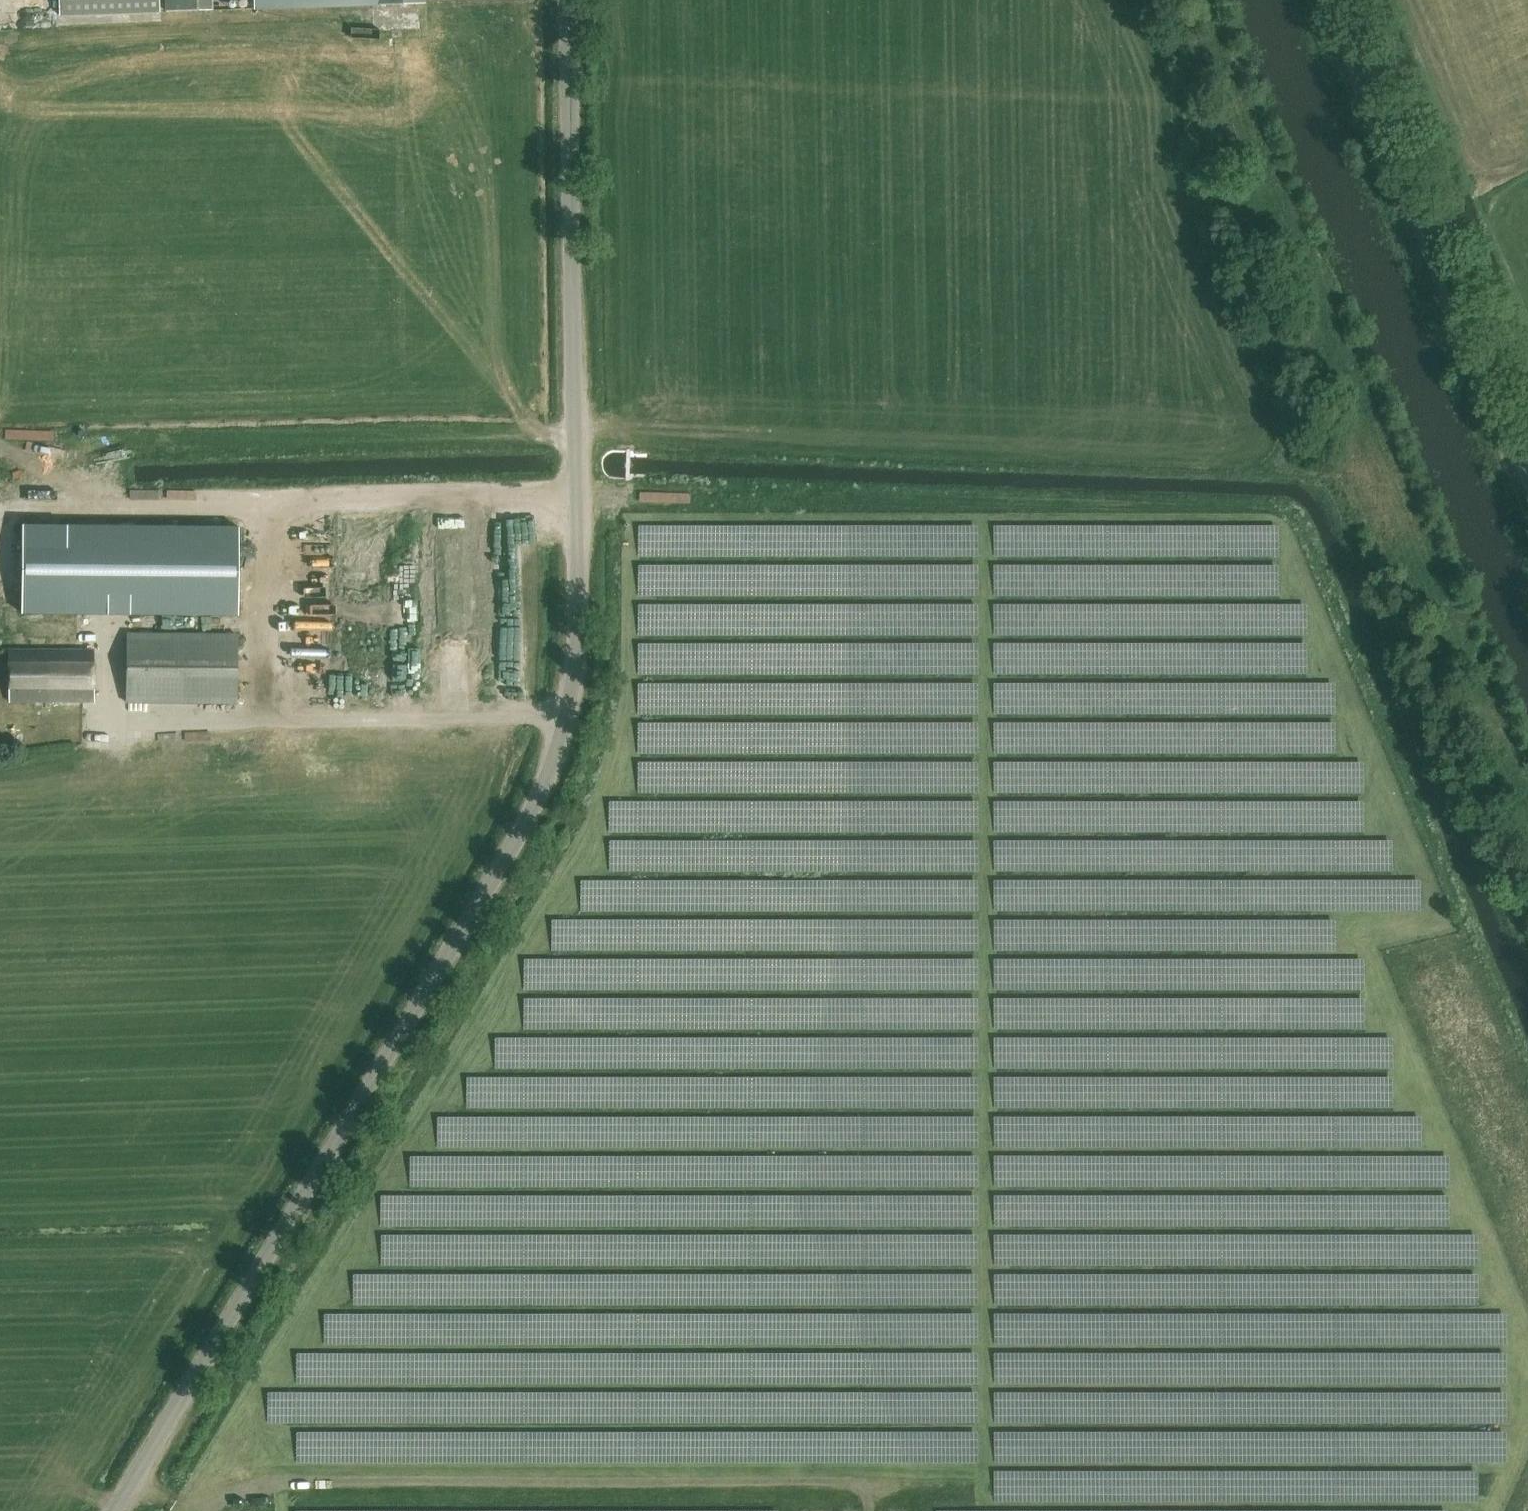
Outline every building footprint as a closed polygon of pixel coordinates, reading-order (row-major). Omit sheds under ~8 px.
[(160,0),(59,0),(60,15),(160,12),(160,0)] [(208,0),(166,0),(166,10),(208,9),(208,0)] [(255,8),(422,4),(422,0),(255,0),(255,8)] [(27,16),(52,16),(52,1),(27,1),(27,16)] [(19,524),(18,612),(235,615),(236,527),(19,524)] [(235,635),(126,634),(125,702),(234,703),(235,635)] [(92,650),(7,649),(6,702),(94,702),(92,650)]
